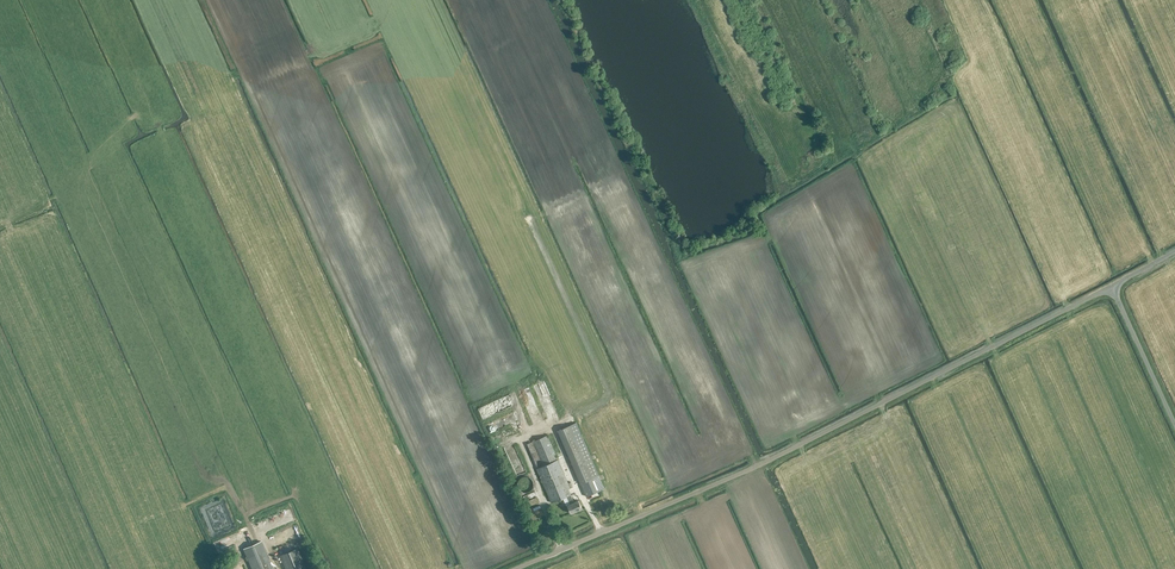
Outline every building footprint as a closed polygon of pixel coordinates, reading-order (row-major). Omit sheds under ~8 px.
[(604,368),(612,365),(609,359),(601,362),(604,368)] [(506,398),(497,403),(499,407),(509,403),(506,398)] [(485,414),(499,408),(497,403),(489,406),(488,403),(481,406),(485,414)] [(573,424),(564,427),(558,430),(586,497),(604,489),(576,423),(573,424)] [(568,505),(571,513),(582,509),(578,500),(574,502),(570,494),(571,494),(568,489),(570,488),(573,487),(571,482),(568,483),(547,435),(526,445),(551,502),(566,496),(570,504),(568,505)] [(519,472),(526,469),(522,460),(520,462),(521,464),(516,466),(519,472)] [(533,487),(534,484),(533,482),(532,479),(530,477),(528,476),(525,476),(523,476),(521,477),(519,479),(518,482),(517,484),(518,487),(519,489),(521,491),(523,492),(525,492),(528,492),(530,491),(532,489),(533,487)] [(203,502),(209,520),(213,518),(213,520),(220,518),(218,512),(220,512),(219,509),(226,507),(222,496),(203,502)] [(285,568),(306,568),(292,537),(275,544),(285,568)] [(269,560),(265,551),(247,558),(252,568),(273,568),(269,560)]
